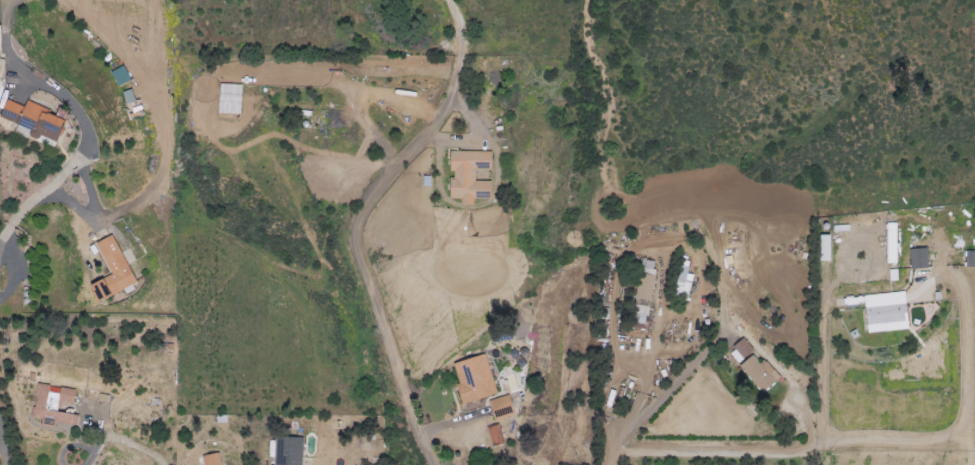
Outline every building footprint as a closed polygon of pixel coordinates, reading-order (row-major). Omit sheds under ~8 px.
[(63,121),(48,115),(50,110),(26,101),(23,107),(6,100),(0,115),(0,118),(17,125),(14,131),(36,139),(38,136),(55,142),(63,121)] [(491,152),(449,152),(448,172),(450,172),(449,199),(461,199),(461,205),(472,205),(472,199),(489,199),(490,182),(474,182),(474,170),(490,170),(491,152)] [(896,264),(895,224),(886,224),(886,264),(896,264)] [(134,285),(112,236),(94,244),(109,276),(88,286),(95,303),(134,285)] [(829,236),(818,236),(819,262),(829,262),(829,236)] [(911,270),(927,268),(925,248),(908,250),(911,270)] [(686,274),(688,268),(679,266),(672,297),(687,301),(692,276),(686,274)] [(866,333),(907,331),(904,293),(864,296),(866,333)] [(762,394),(779,378),(764,361),(762,363),(741,340),(726,354),(762,394)] [(461,405),(496,394),(485,355),(452,364),(458,384),(455,385),(461,405)] [(78,416),(57,413),(58,404),(72,406),(74,390),(59,388),(58,394),(48,393),(49,386),(36,384),(31,418),(42,420),(42,424),(54,426),(55,423),(77,426),(78,416)] [(492,419),(512,415),(509,396),(489,400),(492,419)] [(491,447),(503,444),(498,425),(486,428),(491,447)] [(274,438),(274,464),(301,464),(301,439),(274,438)] [(218,454),(201,456),(202,464),(220,464),(218,454)]
